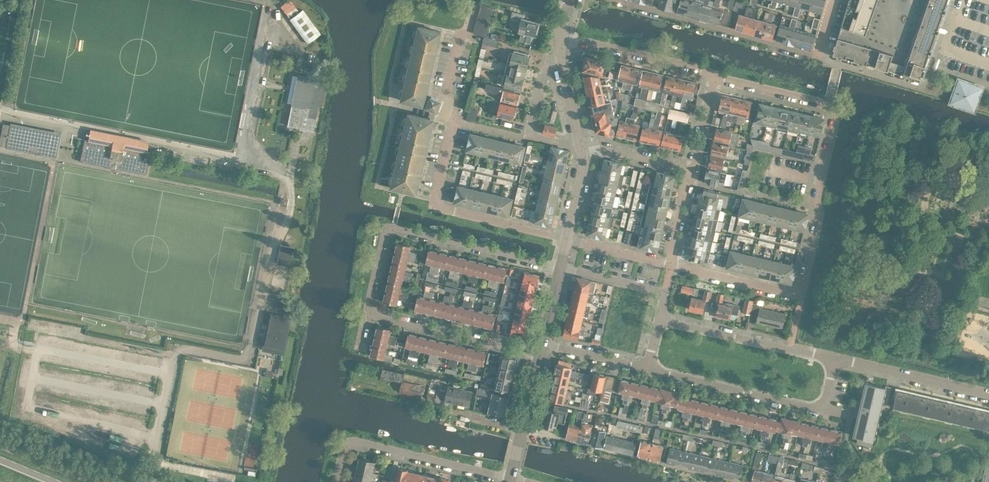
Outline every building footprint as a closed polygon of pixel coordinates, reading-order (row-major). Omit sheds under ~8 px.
[(657,7),(672,11),(675,0),(659,0),(657,7)] [(687,15),(692,0),(691,0),(680,0),(677,12),(687,15)] [(698,18),(703,0),(698,0),(697,2),(692,0),(687,15),(698,18)] [(709,21),(713,6),(707,5),(709,0),(703,0),(698,18),(709,21)] [(709,21),(719,24),(724,9),(718,8),(720,0),(715,0),(713,6),(709,21)] [(801,7),(809,9),(812,0),(800,0),(798,6),(801,7)] [(809,9),(821,13),(825,0),(812,0),(809,9)] [(909,77),(911,78),(911,77),(914,78),(914,79),(915,79),(915,78),(919,79),(918,80),(919,81),(920,79),(919,79),(920,76),(921,77),(921,75),(920,75),(924,65),(925,65),(925,64),(924,64),(927,56),(928,56),(928,55),(931,45),(932,45),(932,44),(932,43),(934,36),(935,36),(935,35),(935,34),(938,24),(939,25),(939,23),(941,15),(942,16),(943,14),(942,14),(945,4),(946,4),(946,3),(947,0),(849,0),(848,4),(847,5),(848,5),(845,13),(845,14),(842,25),(841,25),(841,26),(842,26),(838,38),(838,37),(838,39),(836,44),(836,45),(835,49),(835,48),(834,50),(835,50),(834,53),(833,53),(833,54),(834,55),(834,54),(845,57),(844,58),(846,58),(854,60),(855,61),(855,60),(865,63),(865,64),(866,64),(867,64),(875,66),(874,66),(876,67),(876,65),(878,66),(879,67),(879,66),(884,68),(885,69),(885,68),(887,69),(888,70),(888,69),(897,72),(897,73),(898,73),(898,72),(903,74),(903,75),(904,75),(904,74),(910,76),(909,77)] [(473,33),(487,37),(495,8),(481,4),(473,33)] [(735,28),(744,31),(751,7),(747,6),(745,15),(739,14),(735,28)] [(744,31),(754,34),(758,19),(752,18),(755,8),(751,7),(744,31)] [(302,9),(289,19),(307,43),(320,34),(302,9)] [(754,34),(763,36),(770,12),(766,11),(763,21),(758,19),(754,34)] [(770,12),(763,36),(772,39),(777,24),(771,23),(774,13),(770,12)] [(535,35),(538,22),(523,18),(523,15),(513,13),(511,20),(521,22),(519,31),(521,32),(519,40),(531,43),(534,35),(535,35)] [(776,40),(788,43),(792,28),(789,27),(780,24),(776,40)] [(419,26),(415,41),(434,46),(436,38),(439,39),(438,40),(439,40),(441,31),(419,26)] [(788,43),(799,46),(803,31),(794,29),(792,28),(788,43)] [(803,31),(799,46),(811,50),(815,34),(803,31)] [(482,43),(497,47),(498,40),(484,36),(482,43)] [(415,41),(412,56),(431,60),(434,46),(415,41)] [(510,52),(507,63),(527,67),(529,57),(528,56),(529,54),(514,50),(514,53),(510,52)] [(412,56),(408,71),(428,75),(431,60),(412,56)] [(583,70),(604,75),(606,66),(604,65),(605,61),(586,56),(583,70)] [(507,63),(505,73),(524,78),(527,67),(507,63)] [(622,87),(626,88),(631,67),(622,65),(618,79),(624,80),(622,87)] [(631,67),(626,88),(631,89),(632,82),(638,84),(641,69),(631,67)] [(643,94),(648,95),(653,72),(643,70),(640,85),(645,86),(643,94)] [(408,71),(405,85),(424,90),(428,75),(408,71)] [(653,72),(648,95),(651,96),(653,88),(660,90),(663,74),(653,72)] [(524,78),(505,73),(502,83),(505,84),(505,85),(521,89),(524,78)] [(584,75),(586,85),(606,81),(606,79),(605,79),(600,80),(600,76),(592,74),(584,75)] [(295,104),(291,103),(287,125),(313,131),(318,106),(322,106),(327,79),(316,77),(308,75),(307,78),(300,76),(295,104)] [(660,103),(670,106),(671,99),(666,98),(667,92),(673,93),(677,77),(667,75),(660,103)] [(670,106),(680,108),(681,102),(676,101),(677,94),(683,95),(686,80),(677,77),(673,93),(671,99),(670,106)] [(951,102),(952,103),(952,105),(971,112),(972,110),(974,110),(982,87),(959,79),(951,102)] [(686,80),(683,95),(681,102),(680,108),(684,109),(687,96),(693,98),(697,82),(686,80)] [(586,85),(589,96),(609,91),(608,87),(602,88),(601,84),(607,83),(606,81),(586,85)] [(520,92),(486,83),(485,88),(497,91),(503,92),(501,100),(517,105),(518,103),(519,103),(520,98),(519,98),(520,92)] [(424,90),(405,85),(401,100),(423,105),(427,106),(437,111),(441,101),(431,96),(430,98),(425,97),(424,104),(423,104),(423,105),(421,104),(424,90)] [(591,105),(592,105),(605,102),(604,97),(609,96),(609,91),(589,96),(591,105)] [(727,120),(732,97),(722,94),(719,110),(724,111),(722,119),(713,117),(711,124),(725,128),(727,120)] [(629,103),(634,104),(636,97),(628,95),(626,102),(629,103)] [(742,99),(732,97),(727,120),(736,122),(742,99)] [(637,105),(638,105),(658,110),(659,106),(660,103),(639,98),(637,105)] [(742,99),(736,122),(742,124),(744,116),(748,117),(748,118),(754,119),(756,109),(750,107),(752,101),(742,99)] [(592,105),(594,114),(613,109),(611,101),(605,102),(592,105)] [(497,115),(513,119),(514,117),(516,116),(516,114),(515,112),(517,106),(500,102),(497,115)] [(689,102),(687,110),(694,111),(696,104),(689,102)] [(755,123),(766,125),(771,106),(760,103),(755,123)] [(638,105),(637,105),(634,104),(631,118),(626,137),(630,138),(631,139),(634,140),(635,139),(636,139),(639,125),(634,123),(638,105)] [(777,128),(778,125),(782,108),(771,106),(766,125),(777,128)] [(467,118),(476,120),(478,110),(469,108),(467,118)] [(670,108),(669,113),(668,117),(687,121),(689,113),(670,108)] [(778,125),(788,127),(792,111),(782,108),(778,125)] [(546,121),(553,123),(557,111),(550,109),(546,121)] [(613,109),(594,114),(593,114),(596,131),(606,133),(614,135),(619,116),(614,115),(613,109)] [(655,118),(650,142),(654,143),(654,145),(657,146),(658,145),(659,145),(663,130),(657,129),(662,111),(658,110),(656,118),(655,118)] [(798,133),(799,130),(803,113),(792,111),(788,127),(787,130),(798,133)] [(409,113),(405,128),(427,134),(431,119),(431,118),(409,113)] [(799,130),(809,132),(813,116),(803,113),(799,130)] [(813,116),(809,132),(820,135),(821,131),(823,132),(825,123),(823,122),(824,119),(813,116)] [(622,136),(626,137),(631,118),(626,117),(625,121),(620,120),(616,135),(617,135),(618,136),(621,137),(622,136)] [(645,141),(650,142),(655,118),(651,117),(649,127),(643,126),(640,140),(641,142),(644,143),(645,141)] [(676,128),(671,148),(675,149),(676,150),(679,151),(680,150),(681,150),(684,135),(679,134),(682,120),(678,119),(676,128)] [(5,146),(44,154),(46,154),(48,153),(50,151),(51,149),(54,133),(3,123),(0,137),(0,145),(5,146)] [(543,132),(555,136),(557,128),(545,124),(543,132)] [(666,146),(671,148),(676,128),(671,127),(670,132),(665,131),(661,145),(662,145),(663,147),(665,148),(666,146)] [(405,128),(402,143),(424,148),(427,134),(405,128)] [(714,139),(729,143),(736,144),(738,133),(733,132),(729,130),(716,128),(716,129),(715,130),(714,133),(715,134),(714,139)] [(80,161),(146,174),(150,152),(146,151),(148,141),(90,130),(88,140),(84,139),(80,161)] [(467,150),(478,153),(482,136),(471,134),(467,150)] [(478,153),(488,155),(492,140),(482,138),(483,136),(482,136),(478,153)] [(488,155),(499,158),(503,142),(492,140),(488,155)] [(753,147),(761,149),(763,141),(759,140),(758,142),(751,140),(753,147)] [(729,145),(713,141),(713,142),(712,143),(711,147),(712,148),(711,153),(726,157),(729,145)] [(763,141),(761,149),(769,150),(770,144),(769,142),(763,141)] [(499,158),(510,160),(513,144),(512,145),(503,142),(499,158)] [(402,143),(398,157),(420,163),(424,148),(402,143)] [(513,144),(510,160),(521,163),(524,146),(513,144)] [(804,152),(803,158),(814,161),(816,154),(810,153),(811,147),(806,146),(804,152)] [(552,147),(549,158),(566,162),(568,150),(552,147)] [(752,150),(747,149),(744,163),(749,164),(752,150)] [(795,157),(803,158),(804,152),(797,150),(795,157)] [(542,156),(531,153),(530,158),(541,161),(542,156)] [(724,158),(710,155),(710,156),(708,157),(708,160),(709,162),(708,166),(721,170),(724,158)] [(398,157),(395,172),(417,177),(420,163),(398,157)] [(549,158),(547,168),(562,172),(564,162),(566,162),(549,158)] [(603,171),(604,171),(619,174),(622,163),(605,159),(603,171)] [(547,168),(544,179),(560,182),(562,172),(547,168)] [(705,180),(708,180),(707,182),(718,185),(718,183),(724,184),(727,173),(707,168),(707,170),(705,170),(705,173),(706,175),(705,180)] [(604,171),(601,181),(617,185),(619,174),(604,171)] [(417,177),(395,172),(391,187),(416,193),(418,184),(418,185),(415,185),(417,177)] [(658,172),(656,183),(672,187),(675,176),(658,172)] [(544,179),(542,189),(557,193),(560,182),(544,179)] [(601,181),(599,192),(614,195),(617,185),(601,181)] [(656,183),(653,193),(668,197),(671,187),(672,187),(656,183)] [(455,202),(466,205),(469,189),(458,186),(455,202)] [(467,204),(476,206),(480,191),(469,189),(466,205),(467,204)] [(542,189),(539,200),(555,203),(557,193),(542,189)] [(702,193),(699,204),(720,209),(722,200),(722,199),(718,198),(718,197),(717,197),(718,192),(704,189),(703,194),(702,193)] [(476,206),(487,209),(491,194),(480,191),(476,206)] [(599,192),(596,202),(612,206),(614,195),(599,192)] [(653,193),(650,204),(666,207),(668,197),(653,193)] [(496,212),(497,212),(501,196),(491,194),(487,209),(497,211),(496,212)] [(501,196),(497,212),(508,215),(512,199),(501,196)] [(749,222),(750,217),(754,201),(743,198),(738,220),(749,222)] [(539,200),(537,210),(553,214),(553,213),(552,213),(555,203),(539,200)] [(750,217),(761,220),(764,205),(755,202),(755,201),(754,201),(750,217)] [(596,202),(594,213),(609,216),(612,206),(596,202)] [(650,204),(648,214),(663,218),(666,207),(650,204)] [(700,205),(698,215),(718,220),(720,209),(699,204),(699,205),(700,205)] [(761,220),(771,222),(775,207),(764,205),(761,220)] [(771,222),(782,225),(785,210),(775,207),(771,222)] [(553,214),(537,210),(534,221),(538,222),(537,224),(547,226),(547,224),(551,225),(553,214)] [(782,225),(792,227),(796,211),(795,212),(785,210),(782,225)] [(796,211),(792,227),(803,230),(804,226),(806,227),(808,218),(806,217),(807,213),(796,211)] [(590,223),(607,227),(611,228),(614,217),(609,216),(594,213),(592,223),(590,222),(590,223)] [(648,214),(645,225),(661,228),(663,218),(648,214)] [(698,215),(695,226),(715,230),(718,220),(698,215)] [(607,227),(590,223),(588,234),(591,235),(591,237),(600,239),(600,237),(604,238),(607,227)] [(645,225),(643,235),(659,239),(660,239),(658,238),(661,228),(645,225)] [(735,231),(746,234),(747,230),(741,228),(740,226),(737,225),(735,231)] [(693,236),(708,240),(713,241),(715,230),(695,226),(693,236)] [(659,239),(643,235),(640,234),(637,246),(644,247),(643,249),(653,251),(653,249),(657,250),(659,239)] [(689,246),(705,250),(708,240),(693,236),(690,246),(689,246)] [(398,241),(384,301),(397,304),(411,244),(398,241)] [(280,245),(276,264),(289,266),(293,247),(280,245)] [(705,250),(689,246),(686,257),(690,258),(690,260),(699,262),(699,260),(708,262),(710,251),(705,250)] [(426,264),(506,279),(508,265),(429,250),(426,264)] [(409,261),(418,262),(418,267),(424,267),(425,258),(417,258),(417,252),(409,251),(409,261)] [(727,267),(738,270),(742,253),(731,251),(727,267)] [(739,269),(749,271),(752,256),(742,253),(738,270),(739,270),(739,269)] [(749,271),(759,273),(763,258),(752,256),(749,271)] [(759,273),(770,276),(773,261),(763,258),(759,273)] [(779,279),(780,280),(784,263),(773,261),(770,276),(780,278),(779,279)] [(784,263),(780,280),(791,282),(792,279),(794,279),(796,270),(794,269),(795,266),(784,263)] [(405,270),(405,280),(420,280),(421,270),(405,270)] [(517,276),(516,280),(536,285),(539,275),(525,272),(524,278),(517,276)] [(578,277),(575,289),(594,293),(597,282),(578,277)] [(445,301),(454,302),(458,281),(447,279),(444,292),(446,292),(445,301)] [(437,281),(425,280),(424,293),(433,294),(434,288),(436,288),(437,281)] [(522,286),(520,292),(534,295),(536,285),(516,280),(515,285),(522,286)] [(464,293),(476,296),(478,286),(466,284),(464,293)] [(681,291),(695,294),(696,288),(683,285),(681,291)] [(483,298),(495,302),(498,291),(486,288),(483,298)] [(575,289),(572,299),(586,302),(587,297),(593,298),(594,293),(575,289)] [(626,289),(625,296),(644,301),(645,293),(626,289)] [(706,300),(708,301),(711,291),(705,290),(703,299),(692,297),(689,308),(703,312),(706,300)] [(512,296),(511,301),(532,306),(534,295),(520,292),(519,298),(512,296)] [(733,304),(732,306),(722,304),(724,294),(718,293),(716,303),(718,303),(716,315),(730,318),(731,313),(737,314),(739,306),(733,304)] [(415,311),(494,326),(497,311),(418,296),(415,311)] [(625,296),(623,304),(642,309),(644,301),(625,296)] [(572,299),(570,308),(589,312),(590,308),(585,306),(586,302),(572,299)] [(746,299),(743,312),(749,314),(753,300),(746,299)] [(517,307),(516,313),(529,316),(532,306),(511,301),(510,305),(517,307)] [(757,321),(782,327),(785,314),(762,309),(763,305),(753,303),(750,314),(758,316),(757,321)] [(623,304),(621,311),(640,316),(642,309),(623,304)] [(570,308),(568,317),(582,321),(583,315),(588,317),(589,312),(570,308)] [(621,311),(620,319),(639,323),(640,316),(621,311)] [(507,317),(506,321),(527,326),(529,316),(516,313),(514,318),(507,317)] [(264,345),(283,349),(290,318),(270,314),(267,331),(267,332),(264,345)] [(568,317),(566,327),(585,331),(586,326),(581,325),(582,321),(568,317)] [(620,319),(618,326),(637,331),(639,323),(620,319)] [(527,326),(506,321),(505,325),(512,327),(511,333),(524,336),(527,326)] [(376,325),(372,356),(386,357),(390,326),(376,325)] [(618,326),(616,333),(635,338),(637,331),(618,326)] [(585,331),(566,327),(563,336),(577,339),(579,334),(584,335),(585,331)] [(485,365),(488,350),(409,332),(406,346),(410,347),(407,361),(418,363),(421,350),(431,352),(428,365),(437,367),(440,354),(470,361),(468,369),(477,371),(478,363),(485,365)] [(616,333),(615,340),(634,345),(635,338),(616,333)] [(615,340),(613,348),(632,352),(634,345),(615,340)] [(502,360),(500,366),(515,370),(518,359),(500,355),(499,359),(502,360)] [(557,363),(555,372),(576,377),(580,378),(588,380),(590,374),(578,372),(576,373),(571,372),(572,367),(571,366),(572,362),(559,359),(558,363),(557,363)] [(500,366),(497,377),(512,381),(513,376),(515,376),(516,371),(515,370),(500,366)] [(402,382),(399,392),(421,397),(424,386),(402,381),(404,374),(383,369),(381,377),(402,382)] [(555,372),(553,381),(568,385),(569,380),(575,381),(576,377),(555,372)] [(594,373),(590,388),(602,391),(606,376),(604,376),(603,374),(600,373),(599,374),(594,373)] [(604,389),(611,391),(616,392),(620,378),(606,375),(603,389),(604,389)] [(512,381),(497,377),(495,388),(509,392),(510,391),(511,390),(512,386),(511,385),(512,381)] [(427,399),(442,403),(446,389),(445,389),(446,385),(431,381),(427,399)] [(553,381),(551,390),(571,395),(572,391),(567,389),(568,385),(553,381)] [(885,387),(866,383),(853,435),(873,440),(881,405),(885,387)] [(886,385),(885,387),(881,405),(886,406),(891,387),(886,385)] [(445,400),(469,406),(472,391),(448,386),(445,400)] [(490,411),(503,414),(506,403),(508,403),(509,398),(507,398),(508,397),(494,393),(494,392),(478,388),(476,395),(492,399),(490,411)] [(611,391),(604,389),(601,401),(609,402),(611,391)] [(571,395),(551,390),(549,399),(564,402),(565,397),(570,399),(571,395)] [(897,390),(893,407),(988,429),(988,412),(897,390)] [(549,426),(555,428),(557,421),(564,423),(568,408),(555,405),(554,411),(546,409),(543,425),(544,425),(545,427),(548,427),(549,426)] [(628,408),(621,407),(619,415),(626,416),(628,408)] [(566,438),(577,441),(584,412),(579,411),(576,424),(570,423),(566,438)] [(584,412),(577,441),(588,443),(593,424),(586,423),(587,419),(590,420),(591,414),(584,412)] [(597,416),(590,444),(602,447),(606,431),(596,429),(598,422),(599,423),(601,417),(597,416)] [(625,421),(624,428),(641,432),(642,425),(625,421)] [(604,447),(618,451),(621,438),(607,435),(604,447)] [(621,438),(618,451),(633,454),(636,442),(621,438)] [(637,456),(649,458),(652,443),(641,441),(637,456)] [(652,443),(649,458),(660,461),(663,446),(652,443)] [(675,462),(682,463),(684,451),(670,448),(666,462),(675,464),(675,462)] [(688,467),(696,469),(699,455),(684,451),(682,463),(689,465),(688,467)] [(757,451),(754,464),(759,466),(762,452),(757,451)] [(778,463),(779,456),(769,453),(767,460),(778,463)] [(704,469),(711,470),(714,458),(699,455),(696,469),(704,471),(704,469)] [(786,473),(781,471),(784,457),(779,456),(778,463),(775,474),(773,481),(784,481),(786,473)] [(357,467),(357,469),(373,472),(375,464),(379,465),(380,463),(360,458),(359,462),(357,463),(356,466),(357,467)] [(717,474),(726,476),(729,462),(714,458),(711,470),(718,472),(717,474)] [(729,462),(726,476),(733,478),(734,476),(741,477),(744,465),(729,462)] [(384,474),(390,476),(393,466),(387,464),(384,474)] [(408,469),(398,467),(394,481),(405,481),(408,469)] [(353,479),(364,481),(371,481),(373,472),(357,469),(356,473),(355,474),(353,479)] [(418,473),(413,472),(412,471),(408,469),(405,481),(416,481),(418,473)] [(751,481),(762,481),(765,472),(757,470),(754,469),(751,481)] [(775,474),(765,472),(762,481),(773,481),(775,474)] [(784,481),(795,481),(795,479),(794,479),(796,473),(791,472),(790,474),(786,473),(784,481)] [(429,476),(428,476),(427,474),(424,473),(422,474),(418,473),(416,481),(427,481),(429,476)]
